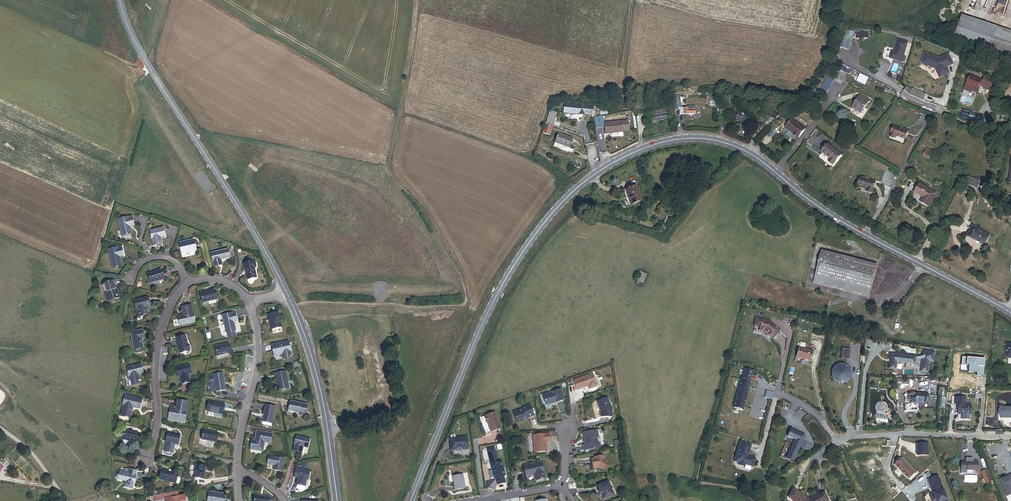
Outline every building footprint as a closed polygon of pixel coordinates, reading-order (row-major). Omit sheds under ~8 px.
[(999,28),(962,16),(955,38),(992,50),(999,28)] [(999,28),(992,50),(1010,57),(1010,32),(999,28)] [(852,39),(844,36),(840,48),(848,51),(852,39)] [(905,57),(908,44),(898,41),(895,53),(896,53),(895,55),(893,54),(891,61),(906,65),(907,58),(905,57)] [(924,55),(920,65),(935,71),(939,80),(949,75),(947,72),(946,72),(945,70),(952,66),(947,56),(938,60),(924,55)] [(834,80),(841,84),(846,75),(838,71),(834,80)] [(870,85),(873,78),(866,74),(862,81),(870,85)] [(982,80),(970,76),(964,92),(969,94),(970,92),(976,94),(979,87),(983,88),(983,89),(989,91),(992,82),(982,79),(982,80)] [(909,96),(922,102),(925,96),(911,90),(909,96)] [(860,96),(853,108),(862,113),(869,100),(860,96)] [(598,106),(568,103),(567,105),(564,104),(563,113),(582,116),(584,115),(592,116),(593,110),(597,110),(598,106)] [(682,107),(681,110),(681,115),(699,113),(698,109),(697,106),(688,106),(687,108),(683,108),(682,107)] [(975,122),(977,115),(960,110),(959,114),(962,115),(961,118),(975,122)] [(552,126),(555,113),(549,111),(546,124),(552,126)] [(664,119),(663,111),(653,113),(646,114),(648,122),(664,119)] [(748,113),(741,111),(738,118),(751,123),(754,114),(749,112),(748,113)] [(775,121),(779,117),(774,112),(770,116),(772,118),(771,119),(772,120),(773,119),(775,121)] [(977,115),(975,122),(986,125),(986,124),(987,121),(988,118),(977,115)] [(630,133),(628,122),(603,125),(603,118),(594,119),(595,130),(603,129),(604,136),(622,134),(622,133),(630,133)] [(768,129),(774,122),(768,120),(763,126),(768,129)] [(798,138),(804,130),(791,120),(784,128),(788,131),(789,131),(793,134),(792,135),(797,139),(797,138),(798,138)] [(549,136),(552,126),(546,124),(543,135),(549,136)] [(904,130),(895,127),(892,137),(897,139),(898,136),(907,140),(910,131),(904,129),(904,130)] [(573,139),(558,134),(555,144),(562,146),(570,149),(573,139)] [(842,154),(830,144),(824,152),(832,158),(830,161),(834,164),(842,154)] [(969,176),(966,184),(978,188),(980,181),(972,179),(973,177),(969,176)] [(868,179),(862,178),(860,185),(869,188),(868,190),(874,192),(877,182),(868,179)] [(646,195),(657,193),(654,180),(643,182),(646,195)] [(938,193),(920,184),(915,193),(924,198),(922,202),(930,207),(938,193)] [(675,217),(671,215),(666,222),(670,224),(675,217)] [(123,235),(132,233),(131,226),(135,225),(133,217),(119,220),(123,235)] [(973,226),(968,235),(984,245),(989,235),(973,226)] [(161,237),(165,235),(164,227),(150,230),(152,238),(153,238),(154,245),(162,243),(161,237)] [(182,253),(196,250),(194,240),(180,242),(182,253)] [(114,268),(122,266),(120,257),(124,256),(122,248),(118,249),(118,248),(109,250),(114,268)] [(222,260),(231,258),(229,249),(212,253),(214,261),(215,261),(216,266),(223,264),(222,260)] [(833,282),(871,291),(877,265),(822,251),(815,277),(833,282)] [(249,279),(257,277),(255,268),(257,267),(256,262),(254,262),(254,261),(245,263),(249,279)] [(151,283),(164,279),(162,270),(148,274),(151,283)] [(652,279),(645,276),(642,285),(649,288),(652,279)] [(833,282),(815,277),(813,286),(831,290),(832,288),(833,282)] [(115,299),(119,298),(114,280),(104,283),(107,291),(106,291),(108,299),(115,297),(115,299)] [(871,291),(833,282),(832,288),(869,297),(871,291)] [(203,302),(218,299),(215,290),(201,294),(203,302)] [(146,307),(150,306),(148,298),(134,301),(136,310),(137,309),(139,317),(148,315),(146,307)] [(180,325),(195,322),(192,305),(182,307),(184,315),(179,316),(180,325)] [(273,329),(283,327),(279,312),(269,315),(273,329)] [(236,330),(235,322),(238,322),(236,313),(233,314),(232,313),(223,315),(227,332),(229,338),(237,336),(235,330),(236,330)] [(787,332),(778,322),(770,321),(769,323),(763,322),(762,327),(768,329),(767,331),(772,332),(780,340),(787,332)] [(143,351),(142,348),(143,347),(141,339),(144,339),(142,330),(131,332),(134,349),(135,349),(135,352),(137,353),(142,352),(143,351)] [(189,350),(190,350),(189,345),(188,345),(186,336),(177,339),(181,353),(189,351),(189,350)] [(285,358),(292,357),(289,341),(272,345),(275,355),(282,353),(284,353),(285,358)] [(217,355),(231,352),(229,344),(215,347),(217,355)] [(817,363),(820,353),(809,350),(806,349),(803,359),(817,363)] [(894,353),(892,368),(898,369),(899,361),(916,364),(917,360),(925,359),(923,371),(924,371),(924,372),(929,373),(931,362),(936,362),(937,352),(932,351),(932,353),(922,356),(913,355),(904,353),(900,351),(899,354),(894,353)] [(138,374),(143,373),(141,364),(128,368),(130,376),(133,385),(140,383),(138,374)] [(188,374),(191,373),(189,364),(176,367),(178,375),(180,374),(181,376),(182,384),(190,382),(188,374)] [(853,373),(852,370),(850,368),(848,366),(845,365),(842,365),(839,366),(837,368),(835,371),(835,374),(835,377),(837,380),(839,382),(842,383),(846,383),(848,381),(851,379),(852,377),(853,373)] [(749,411),(756,384),(755,384),(759,371),(749,369),(746,382),(745,382),(739,408),(749,411)] [(281,390),(290,388),(286,371),(276,373),(278,380),(281,390)] [(216,392),(226,390),(223,373),(214,375),(216,392)] [(599,386),(594,374),(575,380),(579,389),(590,385),(591,388),(599,386)] [(566,399),(563,389),(545,395),(548,405),(558,402),(566,399)] [(133,407),(141,409),(143,399),(126,395),(124,405),(122,416),(131,418),(133,407)] [(922,396),(906,397),(906,412),(912,412),(911,410),(917,409),(917,408),(921,408),(937,410),(938,399),(922,396)] [(607,398),(597,402),(601,412),(601,417),(612,417),(612,410),(607,398)] [(169,418),(185,421),(187,411),(186,410),(188,402),(177,400),(176,409),(170,408),(169,418)] [(305,414),(306,414),(308,405),(292,401),(290,410),(301,413),(301,414),(305,415),(305,414)] [(208,411),(223,414),(225,405),(209,402),(208,411)] [(524,409),(514,413),(518,423),(528,419),(527,419),(535,416),(531,405),(523,408),(524,409)] [(272,427),(276,408),(267,406),(263,425),(272,427)] [(960,415),(973,416),(973,407),(961,406),(960,415)] [(495,413),(484,417),(487,423),(488,423),(491,432),(500,429),(495,413)] [(797,457),(807,438),(805,437),(806,436),(793,429),(790,437),(798,441),(791,454),(797,457)] [(133,441),(137,442),(139,433),(133,431),(130,431),(125,430),(123,439),(125,439),(124,442),(132,444),(133,441)] [(215,442),(217,442),(218,433),(203,430),(202,439),(205,440),(205,443),(213,445),(215,444),(215,442)] [(600,430),(586,432),(588,439),(586,440),(587,445),(586,445),(587,450),(604,447),(603,442),(601,442),(600,438),(602,437),(600,430)] [(251,450),(264,452),(265,443),(272,444),(273,434),(258,432),(256,441),(256,443),(253,442),(251,450)] [(173,453),(175,444),(179,444),(180,436),(167,434),(166,440),(168,441),(167,443),(165,456),(172,457),(173,453)] [(552,441),(551,434),(534,436),(537,453),(549,451),(548,442),(552,441)] [(469,450),(467,438),(456,439),(456,435),(454,435),(451,435),(450,436),(451,439),(450,439),(451,452),(457,451),(457,449),(463,448),(463,450),(469,450)] [(305,451),(309,452),(311,444),(297,441),(296,449),(297,449),(295,456),(304,458),(305,451)] [(759,458),(751,456),(755,445),(743,442),(738,462),(744,464),(743,465),(748,467),(749,465),(757,467),(759,458)] [(930,456),(930,445),(919,445),(919,456),(930,456)] [(996,453),(1005,452),(1004,445),(995,446),(996,453)] [(274,470),(282,471),(285,459),(277,457),(277,458),(270,456),(268,464),(275,465),(274,470)] [(593,468),(599,467),(602,470),(607,462),(604,460),(603,456),(596,457),(597,459),(592,460),(593,468)] [(897,468),(905,461),(903,459),(896,466),(897,468)] [(502,461),(491,463),(494,477),(496,476),(498,483),(505,482),(503,475),(505,474),(502,461)] [(877,461),(865,467),(869,475),(880,469),(877,461)] [(917,474),(905,461),(897,468),(910,481),(917,474)] [(964,471),(978,471),(979,461),(972,461),(972,464),(964,463),(964,471)] [(541,463),(523,467),(526,477),(534,475),(535,481),(545,479),(541,463)] [(204,471),(205,466),(196,464),(194,477),(204,479),(206,471),(204,471)] [(137,472),(125,468),(124,472),(121,471),(119,480),(127,482),(134,484),(136,476),(137,472)] [(307,480),(308,472),(295,470),(293,478),(297,479),(296,486),(295,489),(297,490),(301,491),(303,490),(303,487),(304,487),(305,480),(307,480)] [(170,473),(162,471),(160,480),(179,484),(180,483),(181,479),(180,478),(178,478),(179,475),(178,475),(178,472),(172,471),(172,472),(172,473),(170,473)] [(986,471),(981,473),(986,485),(991,483),(986,471)] [(463,475),(453,477),(455,490),(465,488),(463,475)] [(936,494),(934,495),(932,497),(934,500),(949,500),(939,476),(930,479),(936,494)] [(125,488),(132,490),(134,484),(127,482),(125,488)] [(610,485),(599,490),(603,500),(612,500),(616,499),(610,485)] [(828,493),(814,500),(810,499),(798,490),(793,497),(798,500),(832,500),(828,493)] [(225,494),(211,491),(209,500),(223,500),(225,494)]
